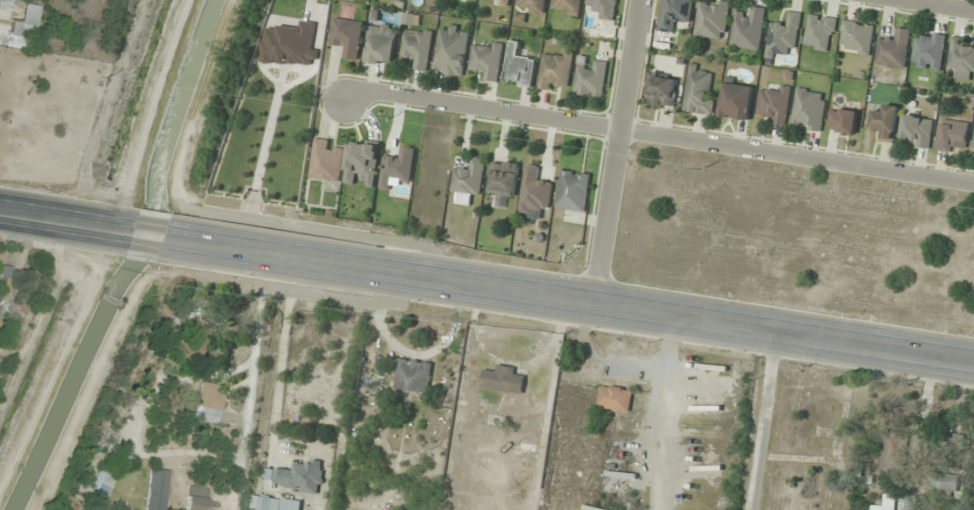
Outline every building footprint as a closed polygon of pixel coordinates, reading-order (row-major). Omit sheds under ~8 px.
[(23,3),(24,0),(16,0),(15,1),(23,2),(20,21),(9,19),(5,46),(33,50),(39,6),(23,3)] [(517,10),(545,14),(547,0),(518,0),(517,10)] [(582,0),(553,0),(552,12),(580,16),(582,0)] [(587,6),(596,7),(595,18),(615,21),(618,0),(588,0),(587,6)] [(692,24),(694,0),(663,0),(660,31),(678,33),(679,23),(692,24)] [(720,0),(711,0),(710,5),(700,3),(694,36),(725,41),(731,2),(720,0)] [(766,7),(749,5),(748,13),(735,11),(730,46),(761,50),(766,7)] [(790,21),(772,18),(766,56),(785,59),(787,48),(797,50),(802,13),(792,11),(790,21)] [(832,52),(838,18),(810,13),(804,47),(832,52)] [(331,45),(341,46),(340,57),(360,59),(364,21),(334,17),(331,45)] [(840,50),(870,54),(874,24),(844,20),(840,50)] [(400,25),(368,21),(364,62),(395,65),(400,25)] [(464,76),(470,34),(460,32),(461,25),(451,24),(449,33),(440,32),(434,71),(464,76)] [(434,31),(405,27),(401,57),(417,59),(415,69),(429,71),(434,31)] [(911,29),(893,27),(892,36),(880,34),(876,62),(905,67),(911,29)] [(911,66),(941,71),(946,34),(926,31),(925,38),(915,37),(911,66)] [(973,80),(973,49),(968,48),(969,39),(952,37),(947,66),(957,68),(956,77),(973,80)] [(499,81),(503,43),(474,40),(470,68),(481,69),(480,79),(499,81)] [(537,57),(519,55),(521,42),(510,40),(505,83),(533,86),(537,57)] [(543,56),(538,89),(559,91),(560,84),(570,86),(574,51),(565,50),(564,59),(543,56)] [(574,93),(604,97),(608,60),(591,58),(591,57),(579,55),(574,93)] [(683,110),(711,115),(717,76),(698,73),(699,64),(690,63),(683,110)] [(679,75),(651,72),(647,105),(675,108),(679,75)] [(755,85),(725,81),(720,116),(750,121),(755,85)] [(757,113),(767,114),(766,123),(788,125),(791,86),(772,84),(771,92),(759,91),(757,113)] [(827,92),(797,88),(792,126),(822,130),(827,92)] [(879,141),(894,143),(900,106),(885,104),(883,113),(874,112),(871,130),(881,131),(879,141)] [(829,130),(854,135),(859,112),(834,107),(829,130)] [(903,136),(912,137),(912,145),(931,146),(933,117),(904,116),(903,136)] [(967,146),(968,121),(939,120),(937,150),(956,151),(956,146),(967,146)] [(310,178),(341,181),(345,151),(333,150),(334,140),(315,138),(310,178)] [(377,186),(381,142),(350,139),(346,184),(377,186)] [(455,163),(452,192),(482,195),(486,158),(470,156),(469,165),(455,163)] [(520,163),(493,159),(489,193),(516,196),(520,163)] [(544,167),(527,164),(519,214),(539,217),(540,212),(549,214),(555,179),(542,177),(544,167)] [(556,208),(587,212),(592,174),(562,169),(556,208)] [(14,269),(3,266),(0,277),(0,284),(9,287),(14,269)] [(6,315),(19,319),(23,304),(9,301),(6,315)] [(433,363),(399,358),(395,388),(429,393),(433,363)] [(523,393),(525,376),(516,375),(517,368),(496,365),(495,372),(484,371),(482,387),(523,393)] [(195,420),(218,424),(224,394),(219,393),(220,386),(202,382),(195,420)] [(630,411),(632,388),(600,386),(598,408),(630,411)] [(322,492),(324,463),(296,460),(295,469),(276,467),(274,488),(322,492)] [(92,489),(108,494),(114,477),(97,472),(92,489)] [(961,490),(961,473),(928,473),(928,490),(961,490)] [(208,489),(189,487),(185,509),(205,509),(208,489)] [(871,504),(871,509),(895,509),(895,495),(884,494),(884,505),(871,504)] [(302,500),(253,495),(252,507),(261,508),(260,509),(301,509),(302,500)]
